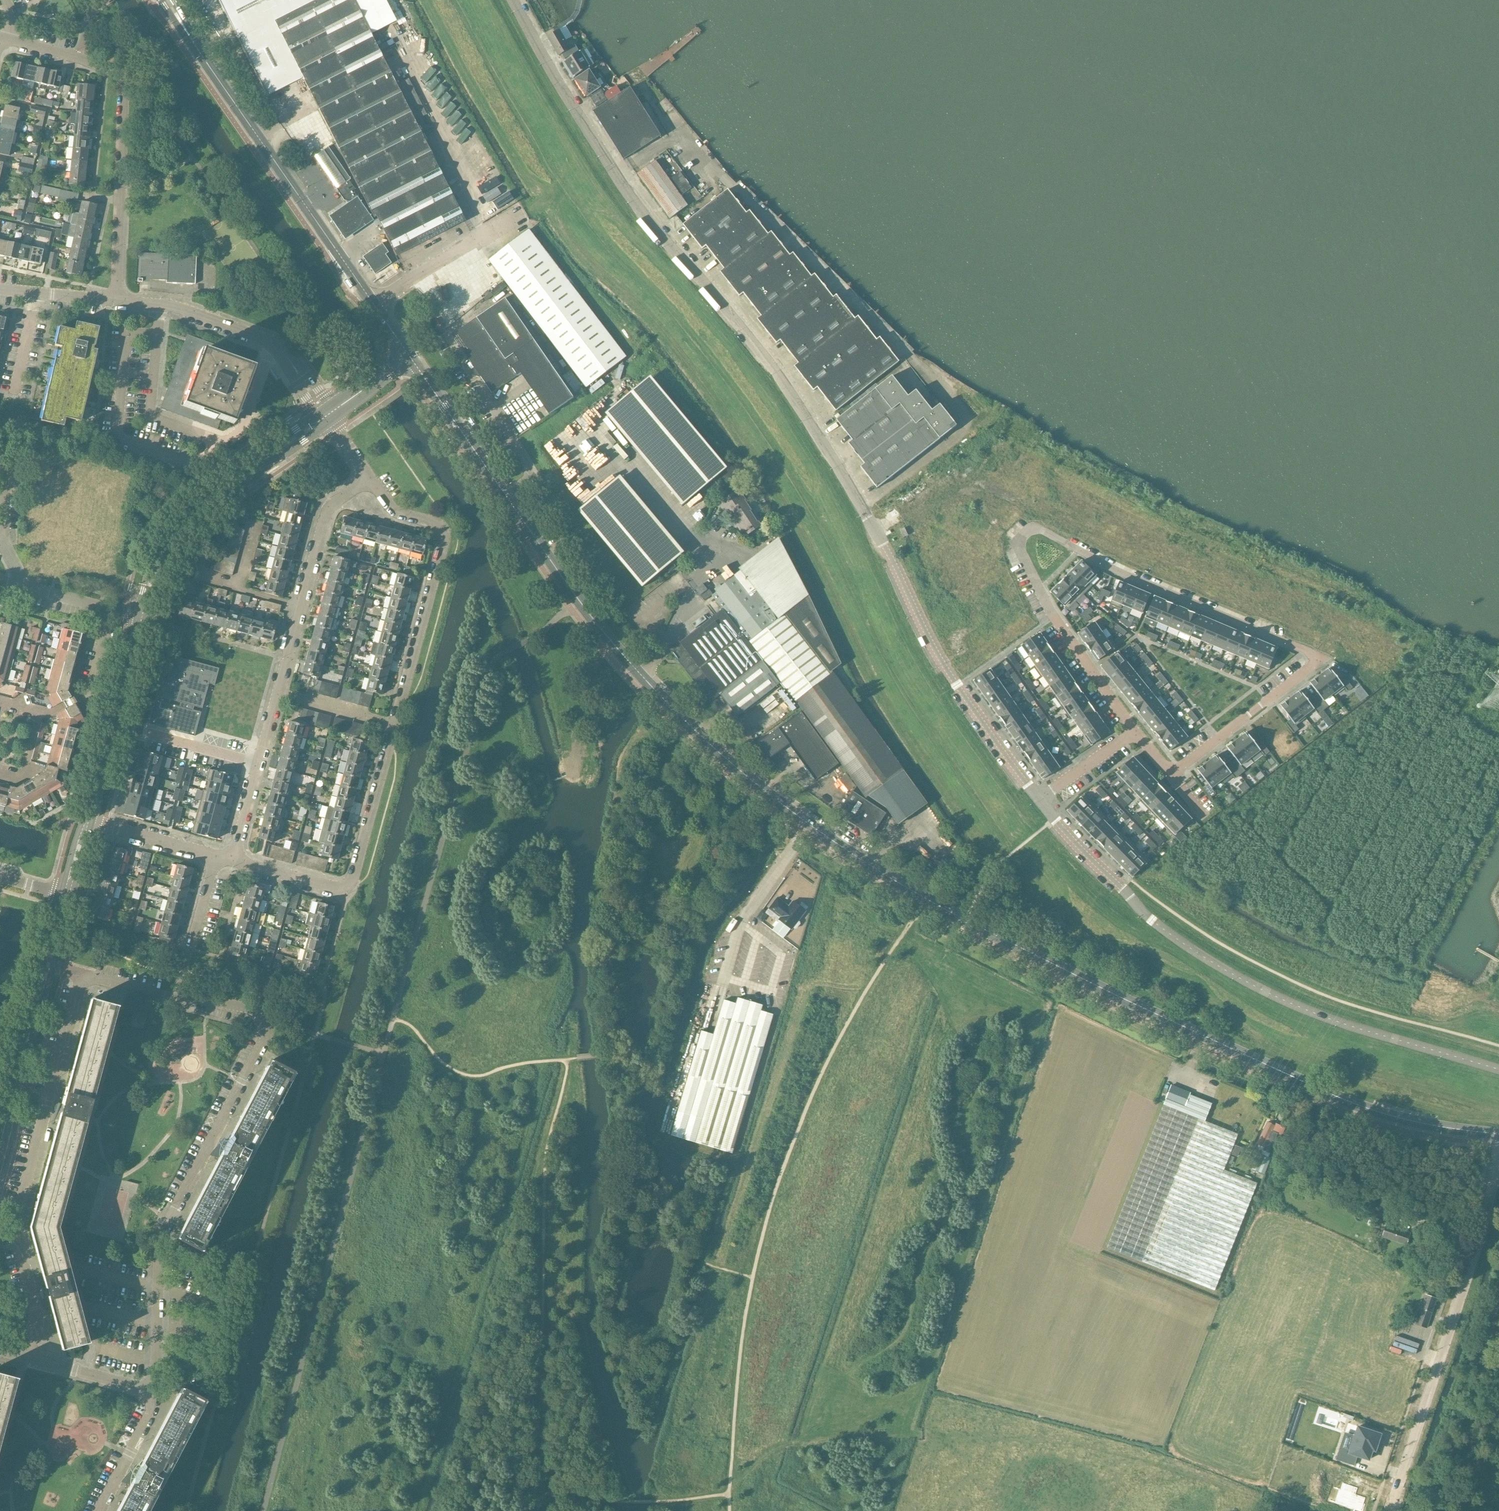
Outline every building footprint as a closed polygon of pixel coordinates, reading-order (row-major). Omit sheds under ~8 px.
[(266,96),(302,78),(335,142),(365,202),(373,218),(376,217),(386,238),(396,256),(464,221),(465,221),(414,120),(426,114),(408,79),(396,85),(353,0),(218,0),(266,96)] [(570,48),(559,30),(547,37),(558,56),(561,53),(564,59),(578,50),(575,45),(570,48)] [(593,65),(583,49),(564,61),(574,77),(593,65)] [(22,80),(26,65),(14,63),(11,78),(22,80)] [(35,83),(38,68),(26,65),(22,80),(35,83)] [(46,85),(49,71),(38,68),(35,83),(46,85)] [(600,87),(589,70),(575,79),(586,97),(600,87)] [(59,88),(62,73),(49,71),(46,85),(59,88)] [(92,102),(94,86),(77,84),(75,101),(77,101),(92,102)] [(67,98),(70,87),(63,86),(61,97),(67,98)] [(607,100),(600,89),(589,96),(596,107),(607,100)] [(660,137),(631,89),(622,94),(593,111),(623,159),(641,148),(660,137)] [(91,114),(92,102),(77,101),(76,113),(91,114)] [(16,121),(19,109),(4,106),(1,118),(16,121)] [(44,115),(45,109),(31,106),(30,112),(44,115)] [(90,126),(91,114),(76,113),(75,125),(90,126)] [(16,121),(1,118),(0,124),(0,130),(13,133),(16,121)] [(88,138),(90,126),(75,125),(73,137),(88,138)] [(13,133),(0,130),(0,142),(11,144),(13,133)] [(87,150),(88,138),(73,137),(72,148),(87,150)] [(11,144),(0,142),(0,154),(8,156),(11,144)] [(328,147),(323,150),(345,182),(336,189),(344,201),(351,202),(355,202),(359,200),(352,190),(354,189),(348,180),(350,179),(328,147)] [(86,162),(87,150),(72,148),(71,161),(86,162)] [(313,156),(336,189),(345,182),(323,150),(313,156)] [(33,165),(35,160),(22,157),(21,162),(33,165)] [(47,159),(39,158),(37,168),(42,169),(46,170),(47,159)] [(85,174),(86,162),(71,161),(70,172),(85,174)] [(681,196),(691,188),(680,172),(669,180),(655,161),(637,174),(670,218),(688,205),(681,196)] [(32,174),(33,166),(19,163),(18,171),(32,174)] [(83,186),(85,174),(70,172),(68,185),(83,186)] [(76,201),(78,194),(42,186),(41,194),(58,198),(57,200),(69,202),(70,199),(76,201)] [(854,319),(836,296),(833,298),(814,275),(811,277),(792,253),(789,256),(771,232),(768,235),(749,211),(746,214),(727,190),(683,225),(702,249),(706,246),(724,269),(720,272),(740,296),(743,293),(761,316),(757,319),(777,343),(780,340),(798,363),(795,366),(814,391),(818,387),(836,411),(898,362),(879,338),(876,340),(857,317),(854,319)] [(327,216),(344,241),(373,221),(355,196),(327,216)] [(93,217),(96,205),(81,202),(79,214),(93,217)] [(33,214),(36,204),(29,203),(27,212),(33,214)] [(20,219),(22,212),(15,210),(13,218),(20,219)] [(91,229),(93,217),(79,214),(73,213),(70,224),(91,229)] [(88,241),(91,229),(70,224),(68,236),(73,237),(88,241)] [(579,296),(529,230),(489,261),(586,387),(626,357),(579,296)] [(85,252),(88,241),(73,237),(71,249),(85,252)] [(15,259),(19,245),(7,242),(4,256),(15,259)] [(388,252),(381,243),(362,257),(374,274),(391,263),(385,254),(388,252)] [(27,262),(31,247),(19,245),(15,259),(27,262)] [(39,264),(42,250),(31,247),(27,262),(39,264)] [(83,264),(85,252),(71,249),(68,261),(83,264)] [(195,284),(196,256),(139,253),(137,282),(142,282),(142,279),(166,280),(166,283),(195,284)] [(54,270),(56,258),(50,257),(47,268),(54,270)] [(80,276),(83,264),(68,261),(66,273),(80,276)] [(495,296),(507,286),(503,281),(491,292),(495,296)] [(574,398),(506,298),(477,318),(452,335),(475,368),(474,368),(473,370),(474,370),(473,372),(475,374),(476,376),(478,377),(480,377),(481,376),(492,393),(518,375),(518,376),(522,374),(550,414),(574,398)] [(81,422),(97,351),(93,350),(94,346),(95,346),(99,328),(76,322),(74,328),(75,329),(74,331),(59,327),(54,346),(61,347),(58,360),(55,359),(40,421),(63,427),(65,421),(65,419),(81,422)] [(233,422),(252,370),(223,359),(226,349),(187,335),(160,409),(217,429),(221,418),(233,422)] [(944,435),(957,425),(940,404),(933,410),(916,390),(909,396),(893,376),(836,420),(853,440),(849,443),(865,464),(861,467),(877,488),(941,437),(945,442),(948,440),(944,435)] [(729,469),(652,377),(641,386),(606,415),(683,507),(729,469)] [(321,477),(330,470),(327,465),(318,472),(321,477)] [(682,555),(616,477),(582,506),(577,510),(642,588),(672,563),(682,555)] [(758,524),(744,503),(745,501),(738,491),(719,503),(726,514),(729,512),(743,533),(758,524)] [(285,498),(282,510),(287,511),(302,516),(306,504),(285,498)] [(299,527),(302,516),(287,511),(283,523),(299,527)] [(246,524),(247,518),(235,515),(233,521),(246,524)] [(351,536),(356,520),(344,517),(339,533),(351,536)] [(363,540),(367,523),(356,520),(351,536),(363,540)] [(244,530),(246,524),(233,521),(232,527),(244,530)] [(296,539),(299,527),(283,523),(280,534),(296,539)] [(375,543),(379,527),(367,523),(363,540),(375,543)] [(243,536),(244,530),(232,527),(230,532),(243,536)] [(386,546),(390,530),(379,527),(375,543),(386,546)] [(398,549),(402,533),(390,530),(386,546),(398,549)] [(241,541),(243,536),(230,532),(229,538),(241,541)] [(409,552),(414,536),(402,533),(398,549),(409,552)] [(293,550),(296,539),(280,534),(277,546),(293,550)] [(421,555),(426,539),(414,536),(409,552),(421,555)] [(240,547),(241,541),(229,538),(227,544),(240,547)] [(848,693),(832,672),(843,663),(778,539),(742,566),(744,569),(735,576),(735,577),(721,587),(719,585),(714,589),(716,591),(716,592),(712,595),(722,609),(670,649),(677,659),(677,660),(679,663),(680,663),(710,701),(720,694),(737,716),(779,683),(748,642),(749,641),(795,700),(801,708),(866,797),(869,796),(886,809),(898,825),(928,805),(904,770),(848,693)] [(238,553),(240,547),(227,544),(226,549),(238,553)] [(290,562),(293,550),(277,546),(274,558),(290,562)] [(346,557),(348,550),(336,547),(334,554),(346,557)] [(236,558),(238,553),(226,549),(224,555),(236,558)] [(203,568),(206,555),(200,554),(197,566),(203,568)] [(208,569),(212,557),(206,555),(203,568),(208,569)] [(235,564),(236,558),(224,555),(223,560),(223,561),(235,564)] [(355,567),(356,563),(333,556),(330,568),(346,573),(348,566),(355,567)] [(214,571),(218,559),(212,557),(208,569),(214,571)] [(287,573),(290,562),(274,558),(271,569),(287,573)] [(221,566),(223,561),(223,560),(218,559),(214,571),(220,572),(221,566)] [(233,570),(235,564),(223,561),(221,566),(233,570)] [(1082,561),(1074,569),(1088,583),(1096,575),(1082,561)] [(232,576),(233,570),(221,566),(220,572),(232,576)] [(353,575),(346,573),(330,568),(327,580),(343,584),(345,578),(351,579),(353,575)] [(284,585),(287,573),(271,569),(268,581),(284,585)] [(1088,583),(1074,569),(1066,576),(1084,594),(1092,586),(1088,583)] [(410,590),(413,578),(397,573),(393,586),(410,590)] [(1084,594),(1066,576),(1058,584),(1076,602),(1084,594)] [(340,596),(343,584),(327,580),(324,592),(340,596)] [(281,597),(284,585),(268,581),(265,593),(281,597)] [(1122,604),(1130,586),(1119,582),(1109,604),(1120,609),(1122,605),(1122,604)] [(707,590),(702,584),(695,589),(698,593),(700,595),(707,590)] [(1076,602),(1058,584),(1050,592),(1068,610),(1076,602)] [(406,602),(410,590),(393,586),(390,597),(406,602)] [(1132,609),(1139,590),(1130,586),(1122,604),(1122,605),(1132,609)] [(1150,595),(1139,590),(1132,609),(1142,613),(1150,595)] [(337,608),(340,596),(324,592),(320,603),(337,608)] [(182,600),(178,615),(190,619),(194,603),(196,597),(184,594),(182,600)] [(1157,622),(1166,601),(1155,596),(1146,617),(1157,622)] [(403,613),(406,602),(390,597),(387,609),(403,613)] [(213,625),(217,609),(211,607),(213,601),(207,599),(205,606),(201,621),(213,625)] [(1169,627),(1177,606),(1166,601),(1157,622),(1169,627)] [(224,628),(228,612),(223,610),(225,604),(219,602),(217,609),(213,625),(224,628)] [(279,611),(280,605),(268,602),(267,608),(279,611)] [(201,621),(205,606),(194,603),(190,619),(201,621)] [(334,619),(337,608),(320,603),(317,615),(334,619)] [(1180,631),(1188,611),(1177,606),(1169,627),(1180,631)] [(400,625),(403,613),(387,609),(384,620),(400,625)] [(1191,636),(1199,615),(1188,611),(1180,631),(1191,636)] [(236,631),(240,615),(228,612),(224,628),(236,631)] [(248,634),(252,618),(240,615),(236,631),(248,634)] [(330,631),(334,619),(317,615),(314,626),(330,631)] [(1202,641),(1210,620),(1199,615),(1191,636),(1202,641)] [(259,637),(263,621),(252,618),(248,634),(259,637)] [(1101,631),(1101,632),(1105,629),(1098,619),(1078,634),(1084,643),(1101,631)] [(397,636),(400,625),(384,620),(381,632),(397,636)] [(1213,645),(1221,625),(1210,620),(1202,641),(1213,645)] [(279,634),(281,626),(263,621),(259,637),(271,640),(273,632),(279,634)] [(21,628),(1,623),(0,625),(0,634),(19,639),(21,628)] [(1224,650),(1233,629),(1221,625),(1213,645),(1224,650)] [(327,642),(330,631),(314,626),(311,638),(327,642)] [(32,627),(31,631),(34,632),(32,641),(37,642),(40,629),(32,627)] [(80,645),(83,634),(62,628),(60,639),(80,645)] [(1235,655),(1244,634),(1233,629),(1224,650),(1235,655)] [(1107,640),(1101,632),(1101,631),(1084,643),(1091,652),(1107,640)] [(394,648),(397,636),(381,632),(378,643),(394,648)] [(1047,643),(1040,633),(1021,646),(1029,656),(1047,643)] [(19,639),(0,634),(0,645),(16,649),(19,639)] [(1246,659),(1255,639),(1244,634),(1235,655),(1246,659)] [(1111,637),(1107,640),(1091,652),(1097,661),(1118,647),(1111,637)] [(324,654),(327,642),(311,638),(308,650),(324,654)] [(77,655),(80,645),(60,639),(57,649),(77,655)] [(1257,664),(1266,643),(1255,639),(1246,659),(1257,664)] [(373,642),(370,654),(374,655),(391,659),(394,648),(378,643),(373,642)] [(1034,667),(1054,653),(1047,643),(1029,656),(1035,665),(1033,667),(1034,667)] [(1269,669),(1277,648),(1266,643),(1257,664),(1269,669)] [(16,649),(0,645),(0,656),(13,660),(16,649)] [(75,665),(77,655),(57,649),(54,660),(75,665)] [(321,666),(324,654),(308,650),(305,661),(321,666)] [(1109,676),(1126,662),(1118,652),(1101,666),(1109,676)] [(1041,677),(1061,663),(1054,653),(1034,667),(1041,677)] [(388,671),(391,659),(374,655),(371,667),(388,671)] [(13,660),(0,656),(0,667),(10,670),(13,660)] [(205,695),(208,684),(214,685),(219,669),(189,661),(171,656),(167,668),(170,669),(167,680),(160,678),(156,692),(163,694),(162,698),(170,700),(180,703),(193,706),(201,708),(205,695)] [(72,675),(75,665),(54,660),(51,670),(72,675)] [(317,680),(321,666),(305,661),(302,673),(303,674),(303,676),(310,678),(316,680),(317,680)] [(1134,671),(1133,671),(1126,662),(1109,676),(1116,685),(1134,671)] [(1049,686),(1068,673),(1061,663),(1041,677),(1043,676),(1049,686)] [(10,670),(0,667),(0,679),(3,681),(4,680),(7,681),(10,670)] [(385,683),(388,671),(371,667),(368,678),(385,683)] [(1329,668),(1319,675),(1335,695),(1345,688),(1347,691),(1352,687),(1344,677),(1340,681),(1329,668)] [(997,678),(990,669),(974,681),(980,690),(997,678)] [(1124,695),(1143,679),(1135,669),(1133,671),(1134,671),(1116,685),(1124,695)] [(69,686),(72,675),(51,670),(49,680),(69,686)] [(1054,697),(1075,683),(1068,673),(1049,686),(1056,695),(1054,697)] [(1334,696),(1335,695),(1319,675),(1309,683),(1320,697),(1315,700),(1323,710),(1328,706),(1324,701),(1333,694),(1334,696)] [(312,693),(316,680),(310,678),(306,691),(312,693)] [(381,695),(385,683),(368,678),(365,690),(381,695)] [(1003,687),(997,678),(980,690),(986,699),(1003,687)] [(1131,704),(1149,690),(1151,689),(1143,679),(1124,695),(1131,704)] [(68,691),(69,686),(49,680),(46,691),(50,692),(49,694),(68,691)] [(318,694),(322,682),(317,680),(316,680),(312,693),(318,694)] [(324,696),(327,683),(322,682),(318,694),(324,696)] [(329,697),(333,685),(327,683),(324,696),(329,697)] [(1061,707),(1082,693),(1075,683),(1054,697),(1061,707)] [(336,699),(339,686),(333,685),(329,697),(336,699)] [(345,701),(349,689),(343,687),(339,700),(345,701)] [(1009,696),(1003,687),(986,699),(993,708),(1009,696)] [(351,703),(355,690),(349,689),(345,701),(351,703)] [(357,705),(361,692),(355,690),(351,703),(357,705)] [(1139,713),(1156,699),(1149,690),(1131,704),(1139,713)] [(1323,710),(1315,700),(1310,704),(1300,690),(1290,698),(1305,718),(1306,718),(1304,716),(1314,709),(1318,714),(1323,710)] [(52,708),(71,697),(68,691),(49,694),(50,695),(46,697),(52,708)] [(363,706),(366,693),(361,692),(357,705),(363,706)] [(369,708),(372,695),(366,693),(363,706),(369,708)] [(1068,717),(1089,702),(1082,693),(1061,707),(1068,717)] [(194,736),(201,712),(199,712),(199,715),(192,713),(192,710),(193,706),(180,703),(179,706),(169,704),(170,700),(162,698),(156,696),(155,700),(154,700),(148,724),(194,736)] [(999,717),(1017,704),(1017,703),(1015,705),(1009,696),(993,708),(999,717)] [(1305,718),(1290,698),(1280,706),(1290,719),(1286,723),(1293,733),(1294,733),(1298,729),(1296,726),(1305,718)] [(1147,723),(1164,708),(1156,699),(1139,713),(1147,723)] [(1077,725),(1095,712),(1089,702),(1068,717),(1070,716),(1077,725)] [(80,713),(74,703),(64,709),(69,717),(72,718),(80,713)] [(1024,713),(1017,704),(999,717),(1005,726),(1024,713)] [(304,722),(307,710),(301,708),(298,721),(304,722)] [(1172,718),(1171,717),(1164,708),(1147,723),(1154,732),(1172,718)] [(85,722),(80,713),(72,718),(69,717),(64,709),(56,714),(59,719),(57,725),(78,730),(79,730),(80,725),(85,722)] [(310,724),(313,711),(307,710),(304,722),(310,724)] [(316,726),(319,713),(313,711),(310,724),(316,726)] [(840,762),(800,711),(761,742),(772,756),(789,743),(817,779),(840,762)] [(1084,735),(1102,722),(1095,712),(1077,725),(1084,735)] [(321,727),(325,714),(319,713),(316,726),(321,727)] [(1030,722),(1024,713),(1005,726),(1011,734),(1030,722)] [(328,729),(331,716),(325,714),(321,727),(328,729)] [(1179,727),(1180,728),(1181,726),(1173,716),(1171,717),(1172,718),(1154,732),(1162,741),(1179,727)] [(337,731),(341,718),(334,717),(331,730),(337,731)] [(343,733),(346,720),(341,718),(337,731),(343,733)] [(349,734),(352,722),(346,720),(343,733),(349,734)] [(302,738),(305,726),(289,721),(286,733),(302,738)] [(354,736),(358,723),(352,722),(349,734),(354,736)] [(1036,730),(1030,722),(1011,734),(1018,743),(1036,730)] [(1091,745),(1110,732),(1102,722),(1084,735),(1091,745)] [(361,738),(364,725),(358,723),(354,736),(361,738)] [(75,740),(78,730),(57,725),(54,735),(75,740)] [(1187,737),(1180,728),(1179,727),(1162,741),(1170,751),(1187,737)] [(1042,739),(1036,730),(1018,743),(1024,752),(1044,738),(1044,737),(1042,739)] [(1246,733),(1237,740),(1250,758),(1260,750),(1260,751),(1260,750),(1264,756),(1270,752),(1262,742),(1257,746),(1246,732),(1246,733)] [(298,749),(302,738),(286,733),(282,745),(298,749)] [(72,751),(75,740),(54,735),(52,745),(72,751)] [(365,755),(368,743),(352,738),(349,750),(365,755)] [(1030,761),(1050,747),(1044,738),(1024,752),(1030,761)] [(1250,758),(1237,740),(1227,747),(1237,761),(1232,765),(1240,775),(1245,771),(1241,765),(1250,758)] [(70,761),(72,751),(52,745),(49,755),(70,761)] [(295,761),(298,749),(282,745),(279,756),(295,761)] [(1055,757),(1049,748),(1051,747),(1050,747),(1030,761),(1036,770),(1055,757)] [(362,766),(365,755),(349,750),(346,762),(362,766)] [(141,751),(138,762),(163,768),(165,757),(141,751)] [(67,771),(70,761),(49,755),(46,765),(67,771)] [(1240,775),(1232,765),(1228,768),(1217,755),(1207,763),(1221,780),(1230,773),(1231,773),(1235,779),(1240,775)] [(292,772),(295,761),(279,756),(276,768),(292,772)] [(1061,766),(1055,757),(1036,770),(1043,779),(1061,766)] [(1125,782),(1141,766),(1133,757),(1128,762),(1116,773),(1125,782)] [(138,762),(135,772),(160,779),(160,778),(158,778),(160,768),(162,769),(163,768),(138,762)] [(359,778),(362,766),(346,762),(343,774),(359,778)] [(1221,780),(1207,763),(1198,770),(1197,770),(1208,784),(1203,787),(1211,798),(1216,794),(1212,788),(1221,780)] [(63,785),(67,771),(46,765),(45,771),(63,785)] [(1133,790),(1150,775),(1141,766),(1125,782),(1133,790)] [(289,784),(292,772),(276,768),(273,780),(289,784)] [(208,769),(205,780),(230,787),(233,776),(208,769)] [(63,785),(45,771),(39,774),(50,793),(63,785)] [(135,772),(132,782),(157,789),(160,779),(135,772)] [(50,793),(39,774),(30,779),(41,798),(50,793)] [(356,789),(359,778),(343,774),(340,785),(356,789)] [(1142,799),(1158,784),(1150,775),(1133,790),(1142,799)] [(41,798),(30,779),(21,785),(32,803),(41,798)] [(202,790),(227,797),(230,787),(205,780),(207,781),(205,790),(202,790)] [(286,795),(289,784),(273,780),(270,791),(286,795)] [(132,782),(129,793),(154,800),(157,789),(132,782)] [(10,786),(0,783),(0,806),(5,807),(10,786)] [(1150,808),(1166,792),(1158,784),(1142,799),(1150,808)] [(32,803),(21,785),(16,788),(19,811),(32,803)] [(353,801),(356,789),(340,785),(336,797),(353,801)] [(19,811),(16,788),(10,786),(5,807),(19,811)] [(202,790),(199,801),(224,807),(227,797),(202,790)] [(283,807),(286,795),(270,791),(267,803),(283,807)] [(871,836),(886,813),(853,791),(838,814),(844,818),(871,836)] [(1158,817),(1174,801),(1166,792),(1150,808),(1158,817)] [(129,793),(126,803),(151,810),(154,800),(129,793)] [(1075,818),(1092,802),(1084,794),(1067,811),(1075,818)] [(349,813),(353,801),(336,797),(333,808),(349,813)] [(199,801),(197,811),(222,818),(224,807),(199,801)] [(1166,825),(1183,810),(1174,801),(1158,817),(1166,825)] [(1082,826),(1099,809),(1092,802),(1075,818),(1082,826)] [(126,803),(123,814),(144,820),(146,809),(151,810),(126,803)] [(280,819),(283,807),(267,803),(264,814),(280,819)] [(346,824),(349,813),(333,808),(327,807),(324,818),(346,824)] [(1089,833),(1106,816),(1099,809),(1082,826),(1089,833)] [(1188,822),(1191,819),(1183,810),(1166,825),(1175,834),(1182,828),(1184,830),(1190,824),(1188,822)] [(197,811),(194,821),(219,828),(222,818),(197,811)] [(277,830),(280,819),(264,814),(261,826),(277,830)] [(1096,840),(1113,824),(1106,816),(1089,833),(1096,840)] [(343,836),(346,824),(324,818),(321,830),(343,836)] [(194,821),(191,832),(216,839),(219,828),(194,821)] [(1103,847),(1120,831),(1113,824),(1096,840),(1103,847)] [(273,842),(277,830),(261,826),(257,838),(273,842)] [(340,848),(343,836),(321,830),(318,842),(324,844),(324,843),(340,848)] [(1111,855),(1127,838),(1120,831),(1103,847),(1111,855)] [(1118,862),(1135,845),(1127,838),(1111,855),(1118,862)] [(294,851),(296,843),(290,841),(288,849),(294,851)] [(268,858),(271,845),(265,843),(261,856),(268,858)] [(337,860),(340,848),(324,843),(324,844),(321,855),(337,860)] [(130,856),(132,849),(115,844),(114,848),(109,847),(106,858),(122,863),(124,855),(130,856)] [(274,859),(277,846),(271,845),(268,858),(274,859)] [(1125,869),(1142,853),(1135,845),(1118,862),(1125,869)] [(279,861),(283,848),(277,846),(274,859),(279,861)] [(285,862),(288,850),(283,848),(279,861),(285,862)] [(291,864),(294,851),(288,850),(285,862),(291,864)] [(147,869),(151,854),(143,852),(139,867),(147,869)] [(301,866),(304,854),(298,852),(294,865),(301,866)] [(1149,860),(1142,853),(1125,869),(1132,877),(1149,860)] [(307,868),(310,855),(304,854),(301,866),(307,868)] [(312,870),(316,857),(310,855),(307,868),(312,870)] [(318,871),(321,858),(316,857),(312,870),(318,871)] [(119,874),(122,863),(106,858),(103,870),(119,874)] [(324,873),(328,860),(321,858),(318,871),(324,873)] [(189,881),(193,869),(176,865),(173,876),(189,881)] [(116,886),(119,874),(103,870),(100,881),(116,886)] [(186,892),(189,881),(173,876),(170,888),(186,892)] [(113,897),(116,886),(100,881),(97,893),(113,897)] [(269,894),(271,886),(259,883),(258,887),(248,884),(245,896),(261,900),(263,892),(269,894)] [(183,904),(186,892),(170,888),(167,900),(183,904)] [(137,904),(140,892),(134,891),(131,902),(137,904)] [(295,909),(299,893),(292,892),(288,907),(295,909)] [(109,909),(113,897),(97,893),(94,905),(109,909)] [(258,912),(261,900),(245,896),(242,907),(258,912)] [(793,927),(795,928),(796,928),(800,923),(800,922),(798,921),(806,911),(793,901),(789,906),(778,897),(769,908),(770,909),(767,912),(779,922),(780,920),(792,929),(793,927)] [(180,916),(183,904),(167,900),(164,911),(180,916)] [(330,919),(333,906),(317,902),(314,914),(330,919)] [(106,921),(109,909),(94,905),(90,917),(106,921)] [(242,907),(239,919),(255,923),(260,925),(264,913),(258,912),(242,907)] [(177,927),(180,916),(164,911),(160,923),(177,927)] [(308,913),(305,924),(310,926),(327,930),(330,919),(314,914),(308,913)] [(251,935),(255,923),(239,919),(235,930),(251,935)] [(160,923),(157,935),(159,935),(160,935),(159,939),(172,942),(173,939),(177,927),(160,923)] [(324,942),(327,930),(310,926),(307,937),(324,942)] [(277,942),(280,930),(273,929),(270,940),(277,942)] [(248,947),(251,935),(235,930),(232,942),(248,947)] [(320,953),(324,942),(307,937),(304,949),(320,953)] [(273,953),(277,942),(270,940),(267,952),(273,953)] [(245,959),(248,947),(232,942),(229,954),(245,959)] [(317,965),(320,953),(304,949),(301,961),(317,965)] [(270,965),(273,953),(267,952),(264,964),(270,965)] [(314,977),(317,965),(301,961),(298,973),(314,977)] [(733,1153),(774,1014),(761,1010),(763,1005),(738,997),(736,1003),(724,999),(714,1032),(702,1028),(671,1135),(733,1153)] [(56,1227),(90,1098),(115,1006),(93,1000),(32,1227),(56,1227)] [(142,1028),(146,1014),(134,1011),(130,1025),(142,1028)] [(235,1187),(252,1155),(266,1127),(277,1106),(294,1074),(270,1061),(177,1238),(201,1251),(204,1245),(221,1213),(227,1203),(235,1187)] [(1215,1290),(1257,1183),(1224,1170),(1236,1139),(1238,1134),(1205,1121),(1212,1103),(1190,1094),(1190,1093),(1171,1085),(1107,1248),(1215,1290)] [(1271,1145),(1277,1133),(1281,1135),(1285,1128),(1275,1123),(1274,1125),(1267,1122),(1257,1143),(1264,1146),(1266,1142),(1271,1145)] [(1264,1175),(1271,1158),(1258,1153),(1252,1170),(1264,1175)] [(1380,1228),(1384,1218),(1378,1215),(1374,1225),(1380,1228)] [(1406,1244),(1410,1232),(1387,1224),(1383,1236),(1406,1244)] [(86,1343),(71,1285),(56,1227),(32,1227),(64,1349),(86,1343)] [(1436,1298),(1425,1295),(1415,1324),(1426,1327),(1436,1298)] [(15,1378),(0,1374),(0,1432),(15,1378)] [(192,1425),(205,1401),(181,1388),(116,1510),(147,1510),(192,1425)] [(1339,1449),(1336,1459),(1354,1465),(1357,1455),(1369,1459),(1372,1450),(1375,1450),(1377,1443),(1379,1443),(1383,1433),(1372,1429),(1371,1431),(1358,1426),(1349,1452),(1339,1449)] [(1330,1463),(1328,1471),(1336,1473),(1338,1466),(1330,1463)] [(1335,1500),(1362,1509),(1367,1495),(1357,1491),(1359,1485),(1344,1480),(1342,1486),(1340,1486),(1335,1500)]
